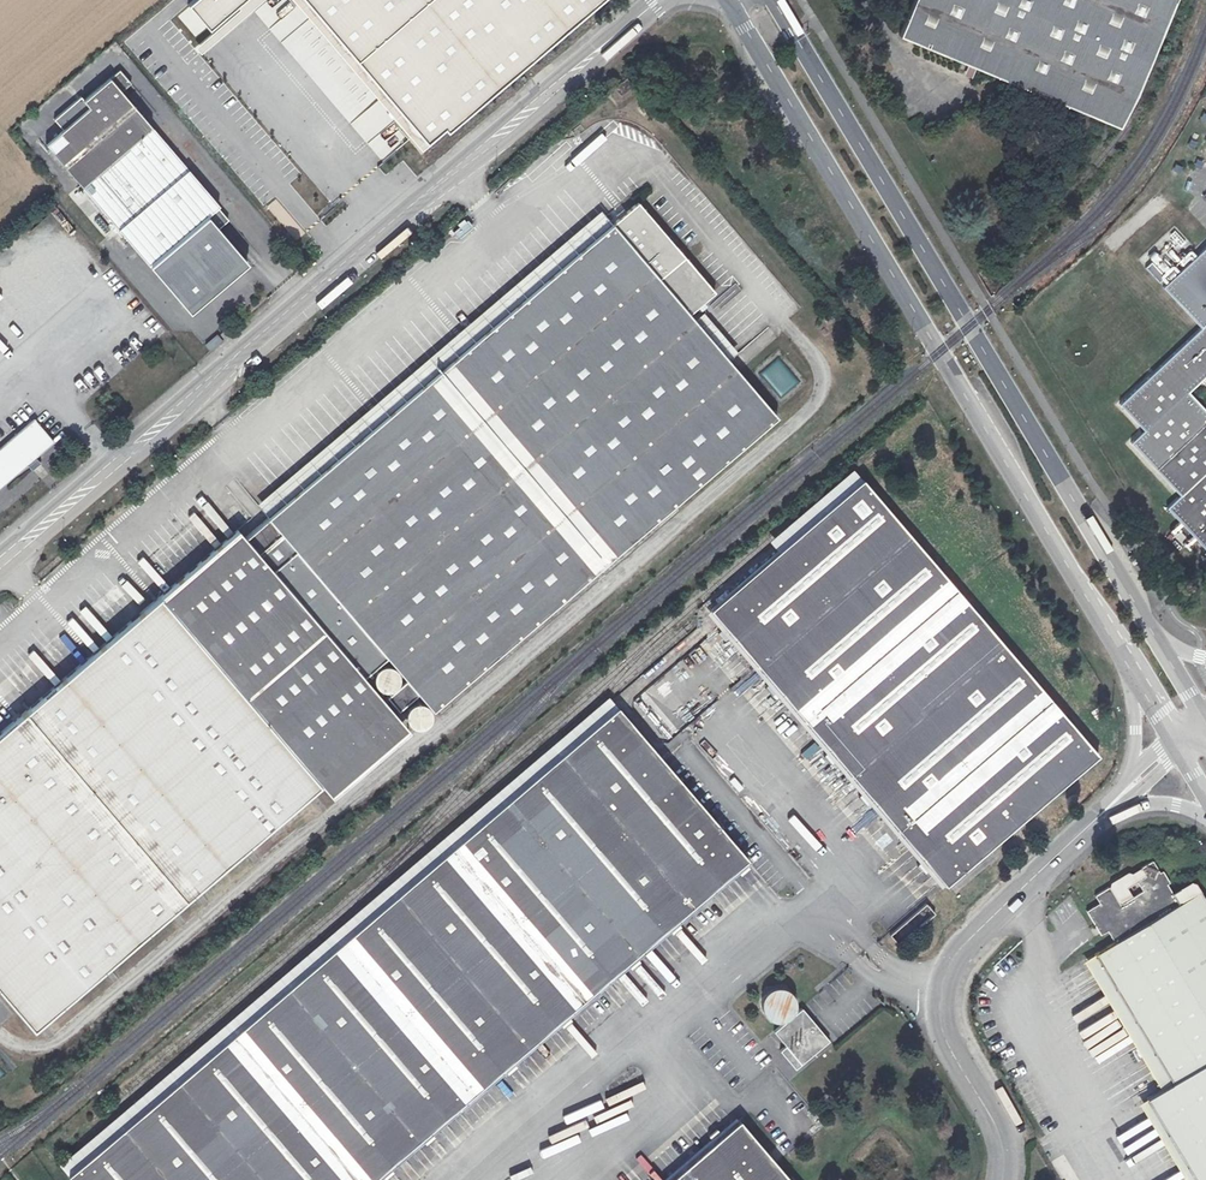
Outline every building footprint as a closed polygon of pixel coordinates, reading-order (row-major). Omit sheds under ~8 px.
[(188,4),(207,27),(239,0),(192,0),(188,4)] [(426,142),(595,0),(306,0),(426,142)] [(1173,0),(914,0),(900,34),(1120,127),(1173,0)] [(46,145),(149,265),(150,264),(151,265),(150,266),(190,313),(247,264),(217,228),(228,219),(217,206),(218,205),(121,92),(131,83),(119,69),(83,100),(89,107),(46,145)] [(622,96),(634,85),(628,78),(615,88),(622,96)] [(235,167),(250,156),(241,144),(226,155),(235,167)] [(398,184),(390,191),(394,196),(403,189),(398,184)] [(695,320),(690,314),(715,292),(638,202),(245,538),(238,530),(0,734),(0,982),(35,1026),(399,718),(364,677),(388,657),(408,681),(388,697),(400,712),(420,695),(663,493),(674,505),(777,417),(729,360),(695,320)] [(704,313),(695,320),(729,360),(738,352),(704,313)] [(1120,404),(1144,430),(1131,442),(1156,469),(1181,495),(1168,507),(1205,549),(1205,323),(1120,404)] [(225,339),(231,333),(227,329),(220,334),(225,339)] [(205,341),(208,350),(222,345),(219,336),(205,341)] [(779,359),(763,372),(782,396),(798,383),(779,359)] [(28,465),(36,458),(54,442),(35,419),(0,448),(0,489),(28,465)] [(36,458),(28,465),(32,470),(40,463),(36,458)] [(946,884),(1098,754),(863,479),(711,609),(946,884)] [(434,711),(674,505),(663,493),(420,695),(434,711)] [(390,666),(387,665),(384,665),(381,667),(378,669),(376,671),(375,674),(374,677),(375,683),(377,686),(382,690),(385,691),(388,691),(391,690),(397,687),(398,684),(400,680),(400,677),(399,674),(398,671),(396,669),(390,666)] [(423,704),(419,703),(415,704),(412,705),(409,708),(407,711),(406,715),(406,719),(408,722),(410,725),(413,727),(417,729),(421,729),(425,728),(428,725),(430,722),(432,719),(432,715),(431,711),(429,708),(426,705),(423,704)] [(748,858),(618,706),(69,1175),(73,1179),(371,1179),(748,858)] [(410,730),(399,718),(322,784),(333,796),(410,730)] [(1162,1089),(1147,1098),(1197,1179),(1205,1179),(1205,899),(1200,890),(1179,903),(1167,884),(1170,882),(1162,870),(1160,872),(1153,860),(1141,867),(1146,876),(1137,881),(1143,891),(1120,905),(1109,886),(1095,895),(1099,903),(1086,910),(1095,925),(1098,923),(1103,933),(1108,930),(1115,942),(1095,954),(1173,1082),(1162,1089)] [(860,993),(854,998),(867,1014),(873,1009),(860,993)] [(857,1022),(867,1014),(854,998),(844,1006),(857,1022)] [(801,1064),(830,1040),(802,1007),(774,1031),(801,1064)] [(739,1120),(669,1179),(791,1179),(739,1120)]
